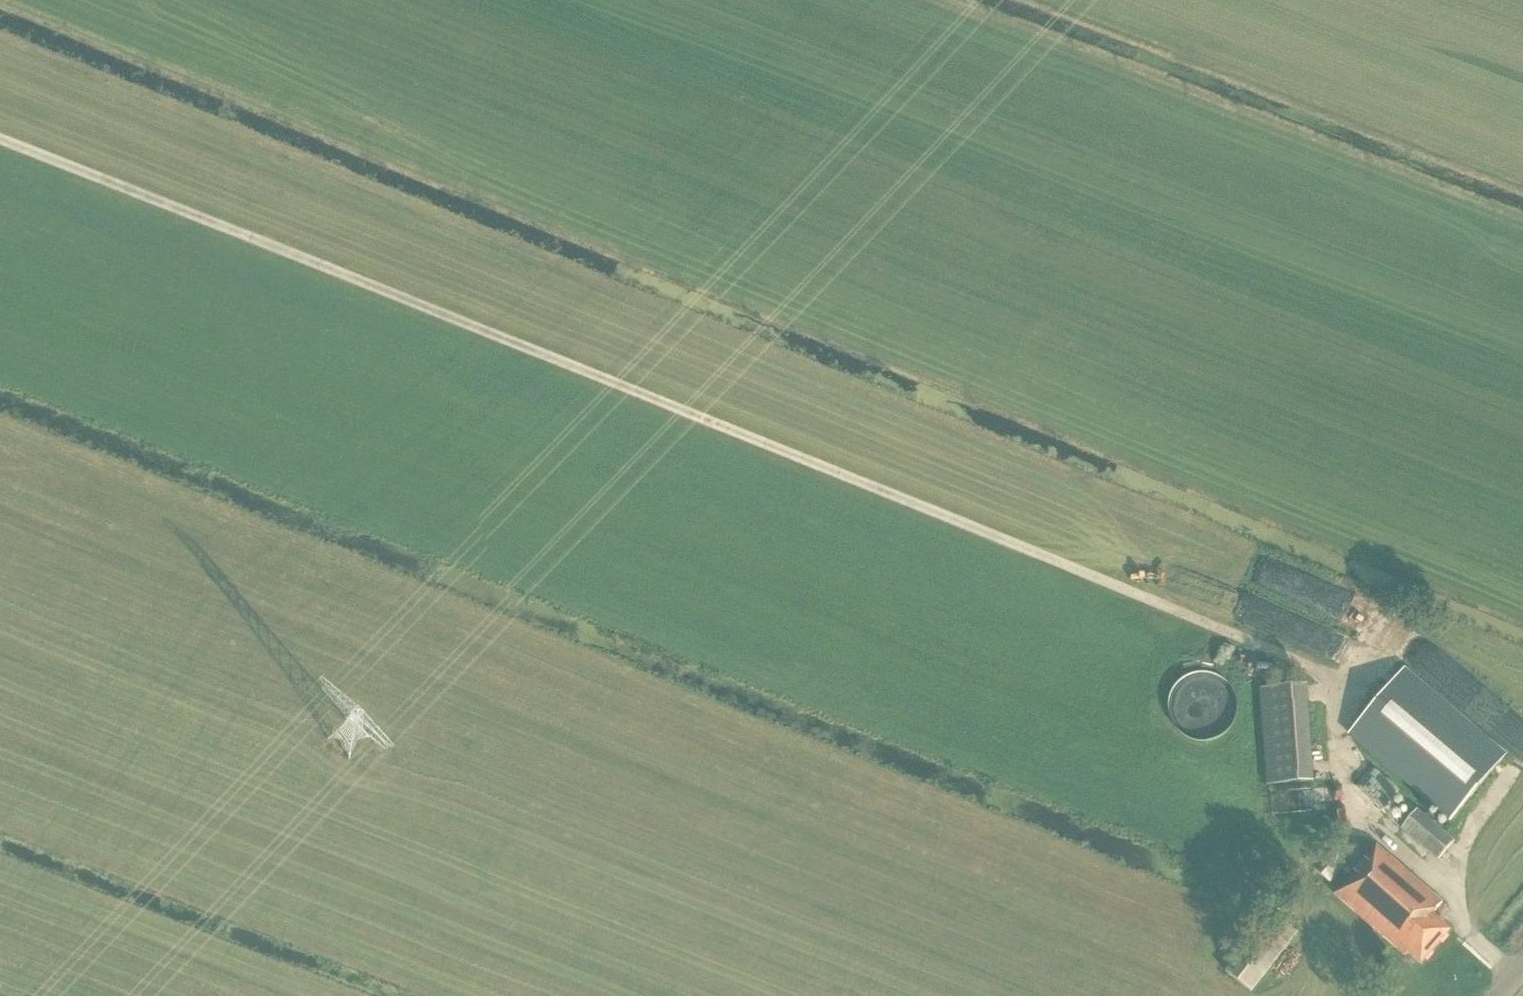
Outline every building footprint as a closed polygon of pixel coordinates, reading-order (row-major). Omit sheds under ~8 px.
[(1451,820),(1452,819),(1506,757),(1404,670),(1350,734),(1451,820)] [(1263,690),(1270,785),(1313,782),(1306,687),(1263,690)] [(1501,702),(1481,725),(1507,746),(1513,739),(1522,747),(1522,720),(1501,702)] [(1393,812),(1404,802),(1385,782),(1374,793),(1393,812)] [(1402,829),(1438,861),(1454,842),(1418,811),(1402,829)] [(1407,952),(1421,964),(1450,930),(1433,915),(1444,903),(1378,846),(1335,895),(1404,955),(1407,952)] [(1332,850),(1315,870),(1330,883),(1347,863),(1332,850)] [(1226,971),(1252,992),(1298,933),(1271,914),(1226,971)]
